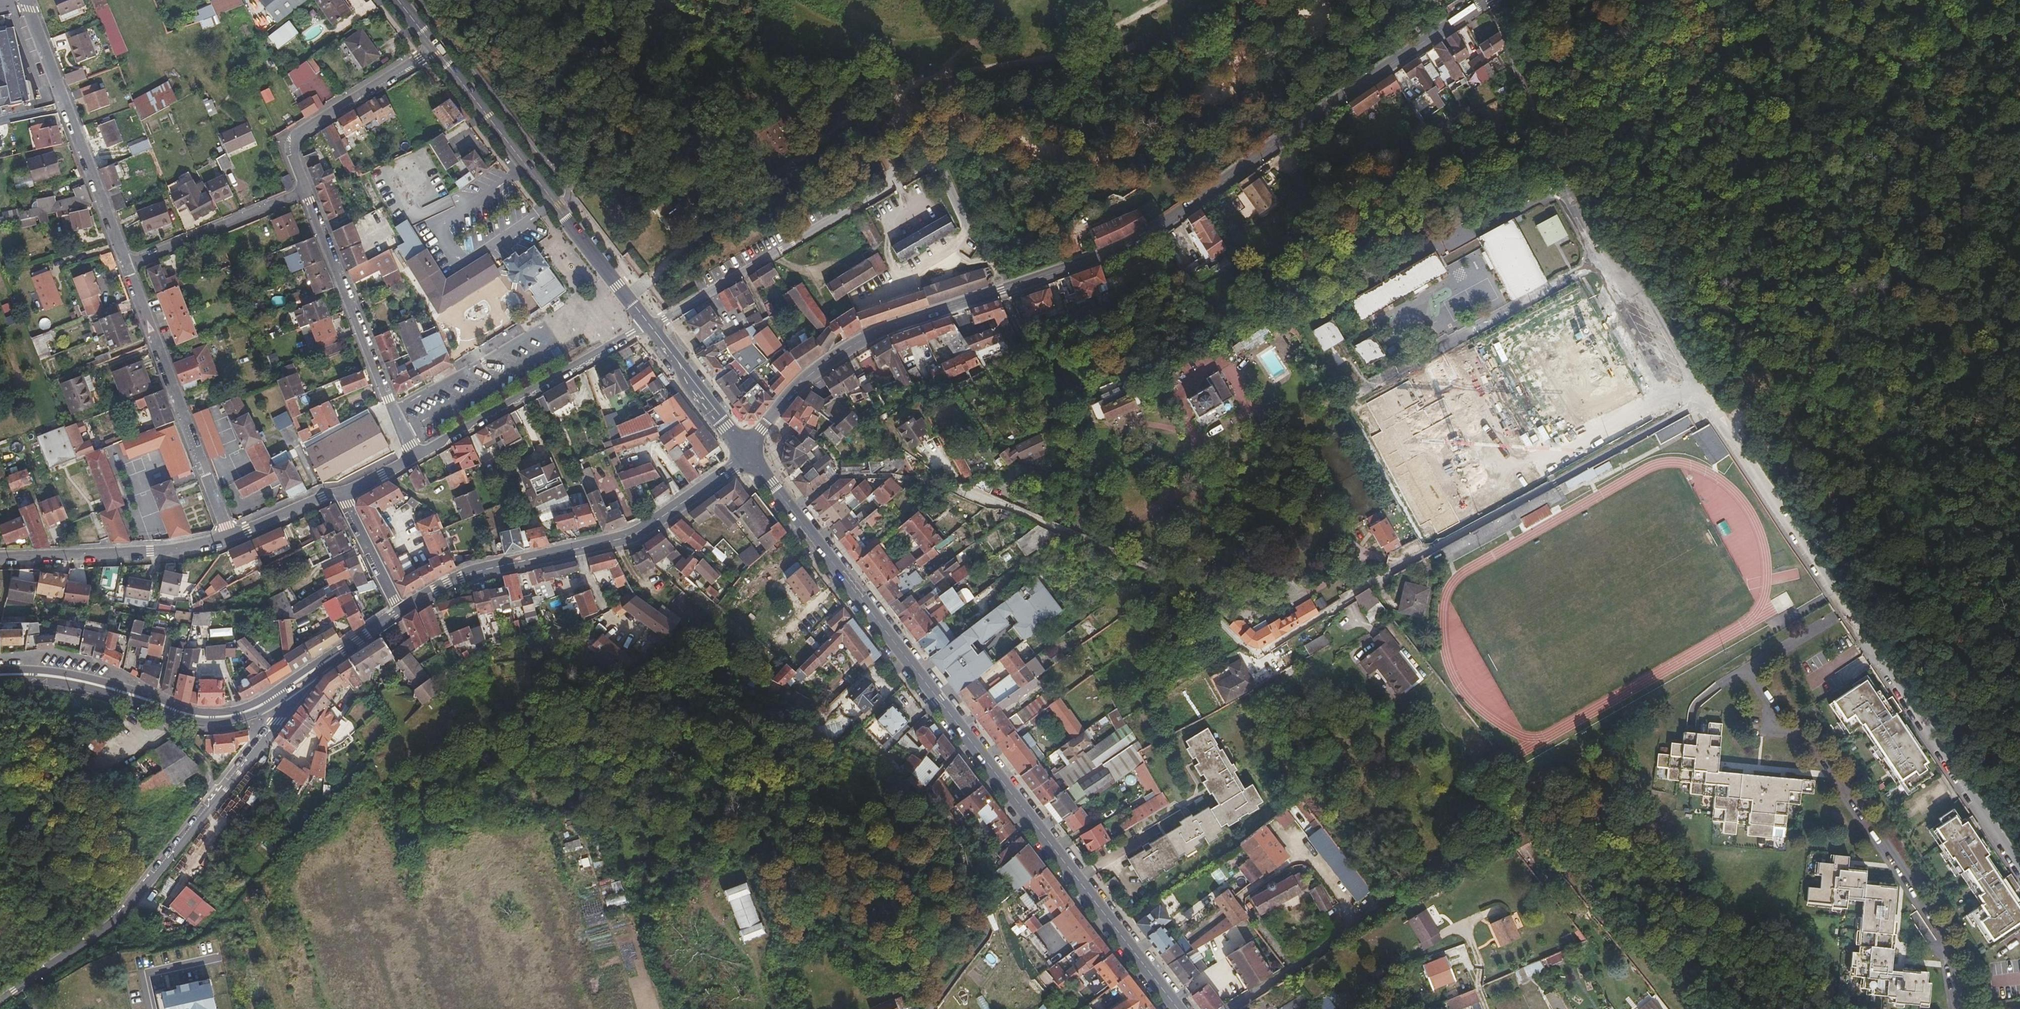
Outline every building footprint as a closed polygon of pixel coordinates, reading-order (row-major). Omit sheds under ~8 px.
[(82,0),(53,0),(58,13),(72,8),(83,4),(82,0)] [(113,56),(126,51),(108,0),(93,0),(113,56)] [(240,0),(209,0),(209,2),(214,12),(242,2),(240,0)] [(275,21),(302,0),(259,0),(275,21)] [(330,22),(351,8),(345,0),(315,0),(330,22)] [(214,12),(209,2),(198,7),(202,17),(214,12)] [(60,18),(74,13),(72,8),(58,13),(60,18)] [(297,32),(287,19),(284,22),(293,35),(297,32)] [(275,49),(293,35),(284,22),(266,35),(275,49)] [(13,23),(5,25),(0,26),(0,104),(29,97),(13,23)] [(359,28),(342,39),(360,65),(377,53),(359,28)] [(84,29),(66,36),(75,61),(93,54),(84,29)] [(1468,55),(1458,42),(1461,40),(1455,31),(1445,38),(1451,46),(1446,49),(1456,64),(1468,55)] [(1501,46),(1496,36),(1477,47),(1482,54),(1484,57),(1501,46)] [(1456,64),(1446,49),(1440,41),(1432,47),(1437,56),(1443,64),(1437,68),(1441,74),(1447,70),(1450,68),(1459,81),(1465,77),(1460,70),(1456,64)] [(1429,61),(1437,56),(1432,47),(1423,53),(1429,61)] [(1429,61),(1423,53),(1417,58),(1431,79),(1438,75),(1429,61)] [(1467,79),(1483,66),(1487,63),(1484,57),(1482,54),(1460,70),(1465,77),(1467,79)] [(304,58),(285,71),(294,85),(313,72),(304,58)] [(1431,79),(1417,58),(1402,68),(1409,79),(1410,79),(1410,78),(1417,73),(1419,77),(1427,90),(1435,85),(1431,79)] [(1494,75),(1488,62),(1487,63),(1483,66),(1488,78),(1494,75)] [(84,76),(80,67),(63,73),(67,82),(84,76)] [(1459,81),(1450,68),(1447,70),(1453,78),(1456,83),(1459,81)] [(1412,82),(1419,77),(1417,73),(1410,78),(1410,79),(1412,82)] [(1399,86),(1393,74),(1350,103),(1357,114),(1394,89),(1396,93),(1401,90),(1399,86)] [(78,86),(81,94),(82,94),(88,109),(109,102),(103,85),(97,87),(95,80),(78,86)] [(130,100),(139,120),(178,102),(169,82),(130,100)] [(1413,96),(1406,82),(1399,86),(1401,90),(1407,99),(1413,96)] [(1506,92),(1503,86),(1493,91),(1496,96),(1506,92)] [(269,88),(260,92),(266,103),(274,99),(269,88)] [(462,118),(442,91),(433,98),(438,105),(431,110),(445,129),(462,118)] [(302,116),(320,105),(313,93),(295,103),(302,116)] [(393,113),(384,94),(376,99),(375,96),(353,110),(361,124),(365,130),(393,113)] [(214,113),(208,99),(202,102),(208,116),(214,113)] [(361,124),(353,110),(335,121),(344,135),(361,124)] [(114,119),(100,125),(107,144),(121,139),(114,119)] [(253,138),(245,121),(232,127),(239,144),(253,138)] [(38,127),(37,122),(31,123),(36,147),(42,145),(38,127)] [(355,170),(331,123),(319,130),(333,156),(337,155),(345,171),(348,169),(350,172),(355,170)] [(389,123),(378,128),(384,139),(395,133),(389,123)] [(60,141),(55,124),(42,126),(38,127),(42,145),(60,141)] [(239,144),(232,127),(217,133),(224,150),(239,144)] [(456,159),(445,144),(447,142),(440,133),(432,138),(427,141),(426,142),(444,168),(456,159)] [(150,146),(146,137),(127,145),(130,154),(150,146)] [(485,167),(472,150),(460,159),(467,170),(453,181),(457,187),(485,167)] [(51,151),(26,158),(32,179),(58,172),(51,151)] [(228,164),(223,151),(213,157),(219,168),(228,164)] [(329,179),(325,170),(317,173),(309,152),(302,155),(313,185),(325,181),(329,179)] [(118,180),(113,166),(120,163),(119,159),(98,167),(105,185),(111,183),(118,180)] [(200,180),(194,168),(188,171),(195,183),(200,180)] [(290,181),(286,171),(278,175),(281,184),(290,181)] [(929,172),(923,175),(935,198),(941,195),(929,172)] [(1254,172),(1238,183),(1260,214),(1276,203),(1254,172)] [(230,192),(221,174),(202,183),(212,200),(230,192)] [(288,188),(290,181),(281,184),(283,189),(288,188)] [(341,211),(325,181),(313,185),(326,218),(341,211)] [(114,190),(111,183),(105,185),(108,193),(114,190)] [(28,216),(90,202),(83,184),(73,187),(75,197),(69,199),(68,196),(54,199),(52,193),(37,196),(37,198),(39,205),(28,207),(26,208),(26,209),(28,216)] [(183,194),(193,216),(211,208),(203,191),(197,194),(194,188),(183,194)] [(124,204),(118,189),(114,190),(108,193),(114,208),(124,204)] [(450,196),(423,206),(426,216),(454,205),(450,196)] [(39,205),(37,198),(32,202),(29,205),(28,207),(39,205)] [(161,200),(133,210),(141,230),(169,220),(161,200)] [(681,212),(689,206),(684,200),(676,206),(681,212)] [(870,217),(865,208),(853,215),(858,224),(870,217)] [(1119,238),(1136,230),(1151,220),(1144,210),(1141,212),(1138,208),(1127,215),(1121,217),(1092,229),(1098,246),(1119,238)] [(28,216),(26,209),(17,211),(19,218),(28,216)] [(86,223),(83,209),(67,212),(70,227),(86,223)] [(1225,249),(1201,209),(1188,218),(1195,229),(1193,231),(1201,244),(1203,242),(1212,257),(1225,249)] [(70,227),(67,212),(57,215),(60,229),(70,227)] [(289,212),(271,220),(278,238),(296,231),(289,212)] [(900,261),(957,227),(950,213),(891,246),(900,261)] [(1567,233),(1558,215),(1538,226),(1546,243),(1567,233)] [(883,241),(870,217),(858,224),(873,249),(875,248),(883,241)] [(1480,236),(1514,300),(1549,281),(1515,217),(1480,236)] [(365,259),(350,220),(346,221),(361,261),(365,259)] [(361,261),(346,221),(331,229),(346,269),(361,261)] [(1182,252),(1169,231),(1162,236),(1175,258),(1180,255),(1182,257),(1184,256),(1187,261),(1194,256),(1189,248),(1182,252)] [(1548,246),(1568,237),(1567,233),(1546,243),(1548,246)] [(320,259),(311,236),(278,248),(280,253),(295,247),(302,266),(320,259)] [(1060,242),(1051,245),(1055,254),(1064,250),(1060,242)] [(402,280),(388,248),(365,259),(361,261),(346,269),(349,275),(356,272),(358,277),(379,268),(387,287),(402,280)] [(563,292),(547,269),(548,268),(534,248),(518,258),(515,253),(502,262),(508,270),(506,275),(510,282),(516,282),(522,291),(527,288),(531,295),(530,296),(537,307),(554,297),(555,297),(563,292)] [(887,269),(875,248),(873,249),(864,255),(867,260),(876,275),(881,273),(887,269)] [(425,249),(405,260),(436,311),(498,273),(486,254),(444,280),(425,249)] [(112,259),(109,250),(101,253),(104,261),(112,259)] [(1438,250),(1350,297),(1360,317),(1449,271),(1438,250)] [(303,269),(321,262),(320,259),(302,266),(303,269)] [(855,287),(876,275),(867,260),(826,285),(835,299),(847,292),(855,287)] [(331,286),(321,262),(303,269),(313,293),(317,291),(331,286)] [(773,277),(778,274),(779,273),(773,262),(749,276),(756,288),(764,283),(766,287),(775,281),(773,277)] [(1102,292),(1099,284),(1107,281),(1101,264),(1070,275),(1079,300),(1102,292)] [(177,284),(186,280),(184,274),(177,276),(176,272),(166,276),(162,265),(147,271),(155,293),(177,284)] [(863,325),(979,287),(989,284),(988,283),(988,279),(990,277),(992,276),(992,275),(989,267),(985,267),(919,289),(919,291),(866,308),(856,312),(863,325)] [(71,275),(83,304),(98,298),(95,292),(98,290),(89,268),(71,275)] [(29,276),(42,309),(59,302),(47,269),(29,276)] [(358,277),(356,272),(349,275),(351,280),(358,277)] [(754,301),(742,280),(729,287),(735,298),(737,297),(744,308),(754,301)] [(831,322),(799,280),(795,282),(796,285),(788,290),(795,302),(823,333),(831,322)] [(1110,289),(1107,281),(1099,284),(1102,292),(1110,289)] [(197,334),(177,284),(155,293),(174,343),(197,334)] [(735,298),(729,287),(719,294),(729,311),(739,305),(735,298)] [(1049,288),(1024,297),(1030,315),(1055,306),(1049,288)] [(320,298),(317,291),(313,293),(298,298),(301,305),(320,298)] [(854,307),(847,292),(835,299),(844,313),(854,307)] [(549,307),(557,301),(555,297),(554,297),(537,307),(538,309),(546,303),(549,307)] [(327,315),(320,298),(301,305),(308,323),(327,315)] [(1009,322),(1001,299),(971,309),(976,323),(994,317),(995,320),(998,319),(1000,325),(1009,322)] [(710,306),(711,305),(708,301),(700,305),(703,311),(710,306)] [(121,326),(115,311),(114,311),(111,304),(94,310),(97,319),(96,319),(101,334),(121,326)] [(1110,312),(1109,310),(1107,305),(1100,308),(1101,309),(1094,311),(1096,317),(1110,312)] [(723,325),(710,306),(703,311),(698,314),(694,309),(683,315),(688,321),(686,323),(701,342),(702,341),(707,348),(721,341),(718,337),(712,339),(710,335),(723,325)] [(845,337),(863,325),(856,312),(854,307),(844,313),(831,322),(823,333),(817,341),(821,346),(825,351),(829,348),(837,334),(841,331),(845,337)] [(764,318),(759,310),(746,317),(751,325),(755,323),(764,318)] [(1091,318),(1089,313),(1082,315),(1081,312),(1070,315),(1073,324),(1091,318)] [(963,322),(960,313),(951,315),(956,324),(963,322)] [(336,339),(327,315),(308,323),(317,347),(335,340),(336,339)] [(981,363),(956,324),(951,315),(922,326),(927,340),(940,336),(942,343),(946,341),(956,357),(943,363),(942,360),(939,361),(941,364),(942,363),(949,378),(981,363)] [(449,362),(434,325),(420,331),(414,316),(395,323),(412,366),(413,369),(416,368),(420,377),(449,362)] [(1334,317),(1312,330),(1323,350),(1345,338),(1334,317)] [(1304,336),(1296,321),(1270,323),(1265,326),(1271,335),(1282,329),(1295,332),(1299,339),(1304,336)] [(783,344),(769,325),(759,331),(755,323),(751,325),(746,328),(754,341),(754,342),(759,339),(770,354),(783,344)] [(1008,346),(998,324),(968,336),(979,354),(1000,344),(1002,349),(1008,346)] [(126,341),(121,326),(101,334),(107,348),(126,341)] [(927,340),(922,326),(905,331),(910,346),(917,343),(919,348),(929,344),(927,340)] [(1246,352),(1271,335),(1265,326),(1240,342),(1244,348),(1246,352)] [(769,359),(751,343),(754,341),(746,328),(723,340),(732,354),(737,360),(740,363),(750,373),(769,359)] [(420,377),(416,368),(413,369),(412,366),(398,373),(392,357),(397,355),(387,329),(372,335),(394,391),(420,377)] [(39,341),(47,339),(43,330),(29,336),(37,358),(44,356),(39,341)] [(910,346),(905,331),(889,337),(897,351),(906,348),(909,354),(913,351),(910,346)] [(1376,333),(1355,344),(1366,365),(1387,354),(1376,333)] [(825,352),(812,336),(789,352),(802,368),(825,352)] [(911,378),(897,351),(889,337),(871,348),(880,367),(891,361),(903,382),(911,378)] [(339,351),(335,340),(317,347),(309,350),(314,362),(339,351)] [(737,360),(732,354),(723,340),(721,341),(707,348),(697,355),(717,381),(733,370),(736,368),(733,363),(737,360)] [(1244,348),(1240,342),(1235,346),(1234,345),(1231,346),(1235,353),(1244,348)] [(789,352),(788,350),(774,362),(783,373),(772,386),(779,394),(802,368),(789,352)] [(275,364),(270,352),(267,353),(272,366),(275,364)] [(205,374),(197,353),(192,354),(200,375),(205,374)] [(200,375),(192,354),(172,362),(180,384),(200,375)] [(949,378),(942,363),(941,364),(939,361),(938,359),(935,361),(936,365),(932,369),(938,382),(949,378)] [(111,371),(121,397),(149,386),(139,360),(111,371)] [(857,377),(849,361),(835,370),(845,389),(847,391),(861,382),(857,377)] [(304,392),(292,362),(281,367),(284,376),(277,379),(286,399),(294,396),(304,392)] [(644,381),(652,376),(646,364),(624,377),(630,389),(634,387),(638,394),(646,388),(644,381)] [(365,384),(359,369),(338,378),(344,394),(365,384)] [(1211,384),(1188,397),(1199,416),(1222,402),(1222,401),(1232,395),(1217,369),(1206,376),(1211,384)] [(604,378),(596,382),(604,396),(624,386),(615,370),(603,376),(604,378)] [(735,383),(741,379),(733,370),(717,381),(735,404),(752,390),(760,384),(753,376),(738,387),(735,383)] [(845,389),(835,370),(823,378),(832,393),(834,396),(845,389)] [(659,385),(666,381),(659,372),(652,376),(644,381),(646,388),(638,394),(639,397),(648,391),(659,385)] [(867,375),(865,372),(857,377),(861,382),(864,388),(872,383),(867,375)] [(886,383),(883,377),(878,380),(873,372),(867,375),(872,383),(875,387),(886,383)] [(59,384),(70,412),(91,404),(81,376),(59,384)] [(571,403),(566,392),(574,388),(569,377),(540,393),(548,411),(559,405),(561,408),(571,403)] [(145,404),(153,426),(172,419),(159,383),(152,385),(154,391),(123,403),(124,407),(135,403),(137,407),(145,404)] [(867,393),(875,388),(875,387),(872,383),(864,388),(867,393)] [(1102,399),(1090,404),(1096,418),(1103,421),(1142,403),(1134,384),(1121,390),(1120,386),(1102,395),(1102,399)] [(667,396),(659,385),(648,391),(650,394),(641,399),(643,403),(638,406),(639,409),(640,411),(667,396)] [(806,400),(812,391),(815,388),(813,386),(799,396),(806,400)] [(758,397),(766,390),(763,387),(755,393),(758,397)] [(758,418),(775,399),(766,390),(758,397),(755,393),(752,390),(735,404),(747,419),(758,418)] [(691,412),(675,391),(667,396),(640,411),(641,413),(643,418),(644,419),(655,414),(656,416),(660,414),(665,422),(676,420),(676,421),(679,419),(681,421),(691,412)] [(817,409),(823,399),(812,391),(806,400),(817,409)] [(826,402),(834,396),(832,393),(823,399),(826,402)] [(269,456),(237,395),(219,402),(253,469),(232,479),(240,495),(277,476),(287,495),(305,488),(299,476),(298,477),(290,460),(291,459),(286,447),(269,456)] [(301,412),(294,396),(286,399),(293,416),(301,412)] [(806,400),(799,396),(783,416),(799,429),(802,431),(808,422),(817,425),(817,423),(818,423),(818,429),(827,420),(831,424),(834,421),(820,411),(817,409),(806,400)] [(820,411),(826,402),(823,399),(817,409),(820,411)] [(339,420),(330,400),(311,408),(315,416),(312,417),(315,423),(318,422),(321,429),(339,420)] [(286,407),(270,415),(277,427),(292,419),(286,407)] [(863,417),(857,407),(853,410),(861,419),(863,417)] [(319,477),(386,443),(376,422),(379,420),(373,408),(347,422),(346,420),(314,436),(313,433),(311,434),(304,438),(319,477)] [(627,419),(641,413),(640,411),(639,409),(626,414),(627,419)] [(519,438),(512,425),(518,422),(510,410),(482,426),(489,438),(496,434),(503,447),(519,438)] [(841,437),(861,419),(853,410),(837,425),(839,427),(835,431),(841,437)] [(616,436),(612,424),(614,423),(610,412),(600,415),(608,439),(616,436)] [(682,437),(700,423),(691,412),(681,421),(679,419),(676,421),(678,424),(667,432),(674,442),(682,437)] [(1681,430),(1692,424),(1686,415),(1653,433),(1658,443),(1660,442),(1662,444),(1682,433),(1681,430)] [(311,434),(307,426),(303,428),(298,417),(294,419),(302,439),(304,438),(311,434)] [(914,418),(899,428),(914,448),(924,442),(921,438),(928,432),(925,428),(928,426),(922,417),(916,421),(914,418)] [(644,419),(643,418),(634,421),(634,423),(630,424),(632,431),(647,426),(644,419)] [(821,434),(830,425),(831,424),(827,420),(818,429),(818,431),(821,434)] [(835,431),(839,427),(837,425),(834,421),(831,424),(830,425),(835,431)] [(818,431),(818,429),(818,423),(817,423),(817,425),(808,422),(802,431),(799,429),(794,435),(802,443),(809,436),(817,438),(821,434),(818,431)] [(716,444),(700,423),(682,437),(688,444),(682,449),(681,446),(678,448),(680,451),(689,463),(696,458),(699,464),(709,457),(705,451),(716,444)] [(656,430),(653,424),(647,426),(632,431),(625,433),(629,445),(647,439),(653,436),(657,433),(656,430)] [(1682,433),(1693,427),(1692,424),(1681,430),(1682,433)] [(1728,455),(1708,424),(1696,431),(1695,432),(1715,463),(1728,455)] [(153,431),(169,477),(186,471),(170,425),(153,431)] [(75,456),(70,442),(63,426),(34,437),(46,468),(75,456)] [(566,440),(562,430),(557,432),(562,441),(566,440)] [(674,442),(667,432),(658,438),(671,457),(680,451),(678,448),(674,442)] [(1715,463),(1695,432),(1691,435),(1711,466),(1715,463)] [(629,445),(625,433),(616,436),(608,439),(613,450),(629,445)] [(209,450),(204,435),(200,436),(206,451),(209,450)] [(820,459),(811,448),(819,441),(817,438),(809,436),(802,443),(794,435),(787,442),(783,463),(792,474),(808,458),(820,474),(821,473),(825,470),(831,465),(835,462),(828,453),(820,459)] [(475,457),(465,436),(450,444),(460,468),(472,464),(470,459),(475,457)] [(1021,458),(1031,452),(1033,456),(1043,451),(1041,447),(1042,446),(1036,436),(1011,450),(1010,449),(1002,455),(1009,463),(1016,457),(1015,456),(1018,454),(1021,458)] [(84,453),(78,438),(70,442),(75,456),(79,455),(84,453)] [(122,502),(100,447),(84,453),(79,455),(81,459),(85,457),(105,508),(113,505),(122,502)] [(908,462),(900,450),(891,456),(900,468),(908,462)] [(689,463),(680,451),(671,457),(687,481),(696,474),(689,463)] [(964,480),(973,475),(960,454),(951,459),(964,480)] [(441,469),(436,457),(430,460),(435,471),(441,469)] [(806,495),(827,480),(821,473),(820,474),(808,458),(792,474),(790,476),(806,495)] [(569,505),(549,459),(517,472),(536,514),(550,509),(560,507),(569,505)] [(870,472),(881,464),(878,460),(842,461),(842,472),(870,472)] [(656,474),(647,461),(615,472),(621,487),(656,474)] [(601,505),(594,487),(596,486),(586,463),(575,471),(600,529),(610,527),(624,521),(618,506),(608,509),(605,504),(601,505)] [(423,485),(414,464),(404,470),(412,489),(423,485)] [(837,473),(831,465),(825,470),(831,477),(837,473)] [(1597,475),(1592,466),(1582,471),(1585,479),(1587,481),(1597,475)] [(28,480),(23,468),(5,475),(12,492),(15,491),(13,485),(28,480)] [(468,478),(466,475),(464,475),(460,468),(441,476),(446,487),(468,478)] [(1585,479),(1582,471),(1565,481),(1569,488),(1580,482),(1585,479)] [(820,514),(864,478),(852,478),(836,491),(832,486),(811,502),(820,514)] [(866,497),(875,489),(864,478),(820,514),(830,526),(849,511),(866,497)] [(176,499),(168,479),(149,486),(157,506),(176,499)] [(750,498),(737,479),(716,494),(739,519),(742,516),(737,508),(750,498)] [(884,503),(902,488),(892,479),(888,479),(875,489),(866,497),(869,500),(876,494),(884,503)] [(391,534),(375,503),(379,501),(382,506),(401,496),(398,489),(386,480),(357,497),(354,505),(401,594),(423,581),(415,567),(413,569),(410,564),(402,569),(395,555),(389,544),(392,543),(389,536),(391,534)] [(653,505),(670,493),(661,480),(647,490),(653,505)] [(65,515),(53,486),(49,487),(52,495),(38,501),(47,525),(58,522),(57,518),(65,515)] [(1515,518),(1558,494),(1555,486),(1511,510),(1515,518)] [(481,510),(472,488),(463,491),(461,488),(456,491),(457,494),(450,497),(460,519),(481,510)] [(583,502),(579,493),(577,492),(566,496),(569,505),(583,502)] [(769,510),(756,492),(750,498),(737,508),(742,516),(750,525),(769,510)] [(739,519),(716,494),(689,513),(698,524),(715,512),(732,530),(738,525),(735,522),(739,519)] [(411,507),(416,501),(407,495),(403,502),(411,507)] [(639,508),(635,498),(628,501),(632,511),(639,508)] [(593,520),(585,501),(583,502),(569,505),(575,525),(593,520)] [(48,543),(32,502),(17,507),(20,514),(27,532),(32,544),(48,543)] [(345,528),(332,503),(319,509),(323,518),(319,520),(322,526),(309,532),(312,538),(304,542),(306,547),(321,540),(342,530),(345,528)] [(1547,503),(1520,518),(1524,527),(1551,512),(1547,503)] [(126,540),(113,505),(105,508),(96,511),(108,541),(126,540)] [(575,525),(569,505),(560,507),(561,513),(562,513),(567,527),(575,525)] [(567,527),(562,513),(561,513),(560,507),(550,509),(555,527),(558,527),(560,529),(567,527)] [(642,513),(639,508),(632,511),(635,517),(636,517),(642,513)] [(872,525),(884,516),(878,508),(866,517),(872,525)] [(942,540),(919,509),(903,522),(925,552),(937,543),(942,540)] [(778,521),(769,510),(750,525),(759,538),(771,528),(770,527),(778,521)] [(1445,556),(1515,518),(1511,510),(1441,549),(1445,556)] [(840,538),(858,524),(861,522),(856,516),(853,517),(849,511),(830,526),(840,538)] [(438,524),(433,512),(429,515),(412,523),(417,534),(419,532),(438,524)] [(20,514),(0,523),(0,530),(4,541),(27,532),(20,514)] [(706,540),(682,519),(671,526),(686,541),(688,539),(699,548),(706,540)] [(1396,537),(1386,519),(1370,527),(1377,539),(1381,546),(1385,544),(1396,537)] [(774,543),(787,532),(778,521),(770,527),(771,528),(759,538),(768,549),(769,548),(774,543)] [(520,524),(519,523),(497,530),(500,547),(495,548),(496,553),(527,546),(520,524)] [(545,542),(540,525),(525,528),(523,523),(520,524),(527,546),(545,542)] [(453,564),(437,529),(440,527),(438,524),(419,532),(429,555),(424,557),(426,561),(415,567),(423,581),(453,564)] [(860,543),(856,539),(859,537),(857,534),(862,529),(858,524),(840,538),(850,552),(860,543)] [(1040,550),(1055,539),(1040,524),(1016,541),(1027,556),(1039,548),(1040,550)] [(182,534),(180,526),(165,529),(168,536),(182,534)] [(350,547),(342,530),(321,540),(330,557),(350,547)] [(654,563),(675,548),(662,532),(644,545),(645,548),(654,563)] [(715,548),(721,541),(712,533),(706,540),(715,548)] [(1402,547),(1396,537),(1385,544),(1389,552),(1392,551),(1394,552),(1402,547)] [(857,561),(875,545),(871,540),(864,545),(862,544),(861,545),(860,543),(850,552),(857,561)] [(895,562),(879,542),(876,544),(892,564),(895,562)] [(922,565),(942,550),(937,543),(925,552),(917,558),(922,565)] [(902,569),(917,558),(911,550),(895,562),(892,564),(876,544),(875,545),(857,561),(877,588),(902,569)] [(750,565),(761,555),(755,547),(744,558),(750,565)] [(654,563),(645,548),(633,555),(642,573),(655,564),(654,563)] [(412,563),(405,550),(395,555),(402,569),(410,564),(412,563)] [(675,564),(683,556),(678,550),(673,555),(674,557),(671,559),(675,564)] [(962,561),(959,557),(963,554),(961,551),(944,563),(950,570),(962,561)] [(625,573),(614,552),(589,558),(593,571),(612,567),(616,577),(617,576),(625,573)] [(695,566),(700,561),(696,557),(693,553),(686,559),(683,556),(675,564),(686,576),(695,566)] [(723,572),(715,565),(713,567),(699,553),(696,557),(700,561),(695,566),(713,583),(723,572)] [(361,570),(355,555),(343,560),(350,575),(361,570)] [(283,618),(335,594),(347,589),(348,588),(344,578),(350,575),(343,560),(322,570),(328,584),(295,600),(287,583),(271,601),(270,619),(271,623),(275,622),(283,618)] [(581,569),(579,560),(557,565),(559,574),(581,569)] [(786,578),(805,602),(820,590),(801,565),(800,566),(797,562),(784,572),(787,577),(786,578)] [(967,576),(976,570),(971,562),(962,569),(965,574),(967,576)] [(932,584),(950,570),(944,563),(926,576),(932,584)] [(115,583),(119,564),(102,566),(98,583),(115,583)] [(559,574),(557,565),(534,570),(539,583),(550,578),(549,576),(559,574)] [(898,596),(921,580),(916,572),(908,578),(910,582),(899,589),(896,584),(901,581),(899,576),(904,573),(902,569),(877,588),(889,603),(898,596)] [(961,580),(959,578),(965,574),(962,569),(948,579),(953,586),(957,583),(961,580)] [(176,595),(180,574),(162,570),(157,591),(176,595)] [(539,583),(534,570),(529,571),(535,584),(539,583)] [(61,598),(65,577),(38,572),(36,584),(34,592),(61,598)] [(619,581),(627,577),(625,573),(617,576),(619,581)] [(908,578),(904,573),(899,576),(901,581),(896,584),(899,589),(910,582),(908,578)] [(524,596),(519,574),(506,577),(508,586),(512,601),(523,599),(526,613),(523,613),(526,623),(539,620),(536,606),(532,595),(531,595),(524,596)] [(356,588),(372,580),(370,575),(354,582),(356,588)] [(138,598),(142,579),(126,576),(122,595),(138,598)] [(553,589),(550,578),(539,583),(535,584),(538,593),(540,599),(550,596),(548,590),(553,589)] [(34,592),(36,584),(8,579),(5,598),(32,603),(34,592)] [(146,599),(150,581),(142,579),(138,598),(146,599)] [(222,588),(217,579),(205,585),(210,594),(222,588)] [(940,596),(953,586),(948,579),(931,591),(937,598),(940,596)] [(2000,579),(1990,587),(1999,599),(2009,591),(2000,579)] [(945,619),(970,601),(963,592),(960,594),(958,591),(961,588),(957,583),(953,586),(940,596),(945,603),(931,613),(928,615),(923,608),(917,601),(916,600),(898,614),(917,639),(945,619)] [(721,592),(712,584),(708,589),(717,597),(721,592)] [(977,596),(970,586),(967,584),(961,588),(958,591),(960,594),(963,592),(970,601),(977,596)] [(1420,616),(1425,596),(1421,595),(1423,587),(1405,584),(1399,606),(1398,611),(1420,616)] [(512,601),(508,586),(490,589),(494,609),(494,611),(498,610),(498,606),(503,605),(504,610),(513,608),(512,601)] [(947,679),(970,661),(995,642),(1034,611),(1020,587),(1010,594),(996,605),(1004,618),(967,647),(969,651),(957,660),(956,657),(960,654),(957,650),(952,649),(950,651),(945,643),(929,655),(947,679)] [(1370,623),(1386,611),(1385,610),(1373,594),(1368,588),(1354,597),(1368,620),(1370,623)] [(362,620),(347,589),(335,594),(336,594),(344,613),(351,628),(362,620)] [(494,609),(490,589),(475,592),(479,612),(494,609)] [(599,611),(591,589),(566,597),(572,614),(582,613),(583,616),(599,611)] [(996,605),(1010,594),(1006,589),(1000,594),(998,592),(989,599),(994,606),(996,605)] [(629,603),(637,596),(633,590),(624,597),(629,603)] [(926,606),(937,598),(931,591),(917,601),(923,608),(926,606)] [(474,606),(470,592),(437,602),(442,616),(474,606)] [(541,605),(540,599),(538,593),(535,594),(532,595),(536,606),(541,605)] [(898,614),(916,600),(911,593),(901,600),(898,596),(889,603),(898,614)] [(344,613),(336,594),(327,598),(335,616),(344,613)] [(134,612),(138,598),(122,595),(120,609),(134,612)] [(190,604),(200,599),(188,596),(190,604)] [(658,611),(637,596),(629,603),(625,606),(655,631),(662,638),(676,625),(658,611)] [(625,606),(629,603),(624,597),(614,606),(618,612),(625,606)] [(1288,628),(1318,611),(1310,597),(1295,606),(1297,609),(1278,620),(1280,623),(1284,620),(1288,628)] [(143,614),(146,599),(138,598),(134,612),(143,614)] [(1059,612),(1049,599),(1042,605),(1052,617),(1059,612)] [(440,631),(430,603),(417,609),(429,636),(440,631)] [(682,618),(663,604),(658,611),(676,625),(682,618)] [(931,613),(926,606),(923,608),(928,615),(931,613)] [(426,637),(414,611),(412,607),(400,615),(411,638),(414,647),(426,637)] [(830,638),(852,617),(844,607),(828,621),(834,629),(827,635),(830,638)] [(1223,620),(1227,615),(1219,608),(1215,612),(1223,620)] [(148,633),(139,631),(142,617),(134,615),(128,642),(139,645),(137,655),(143,656),(144,651),(148,633)] [(881,654),(852,617),(830,638),(795,670),(787,664),(773,680),(784,685),(794,674),(801,680),(843,641),(859,662),(869,654),(875,660),(881,654)] [(69,627),(71,621),(57,618),(56,624),(69,627)] [(297,645),(283,618),(275,622),(277,631),(280,640),(281,645),(283,653),(297,645)] [(1257,647),(1288,628),(1284,620),(1280,623),(1278,620),(1277,618),(1267,624),(1253,633),(1254,635),(1249,644),(1257,647)] [(945,643),(957,634),(945,619),(917,639),(929,655),(945,643)] [(1253,633),(1249,628),(1241,619),(1235,619),(1229,625),(1246,643),(1249,644),(1254,635),(1253,633)] [(1253,633),(1267,624),(1264,619),(1249,628),(1253,633)] [(35,633),(37,620),(29,620),(28,625),(26,632),(35,633)] [(113,649),(117,632),(111,630),(112,624),(108,623),(107,625),(103,646),(113,649)] [(78,643),(81,629),(69,627),(56,624),(54,634),(54,637),(78,643)] [(103,646),(107,625),(104,624),(103,628),(101,627),(99,638),(97,638),(96,641),(94,641),(91,655),(101,658),(103,646)] [(22,627),(0,628),(0,644),(22,642),(22,627)] [(516,637),(514,627),(503,629),(505,639),(516,637)] [(309,656),(337,637),(332,629),(327,632),(324,628),(315,633),(314,631),(310,633),(311,636),(302,642),(309,656)] [(466,635),(464,628),(449,633),(452,641),(466,635)] [(159,655),(163,633),(149,629),(148,633),(144,651),(159,655)] [(1400,651),(1384,630),(1372,640),(1379,648),(1380,647),(1389,658),(1396,653),(1397,654),(1400,651)] [(654,645),(662,638),(655,631),(648,637),(654,645)] [(619,676),(654,645),(648,637),(628,655),(602,633),(593,643),(600,649),(610,658),(606,662),(619,676)] [(54,637),(54,634),(35,636),(35,648),(52,646),(54,637)] [(1309,655),(1328,644),(1323,634),(1304,645),(1309,655)] [(363,668),(390,651),(380,635),(347,657),(356,670),(365,684),(370,692),(377,690),(363,668)] [(290,668),(283,653),(270,660),(264,653),(262,655),(240,638),(235,639),(236,646),(249,658),(254,663),(265,676),(268,681),(290,668)] [(290,668),(309,656),(302,642),(297,645),(283,653),(290,668)] [(999,659),(1004,655),(995,642),(970,661),(980,674),(999,659)] [(170,693),(180,647),(169,645),(159,687),(170,693)] [(118,666),(122,652),(113,649),(103,646),(101,658),(118,666)] [(1021,657),(1031,650),(1028,646),(1018,653),(1021,657)] [(223,701),(223,678),(198,679),(196,691),(189,691),(198,647),(184,647),(173,694),(197,703),(218,702),(223,701)] [(1025,663),(1024,661),(1021,657),(1018,653),(1014,647),(1004,655),(999,659),(1009,673),(1010,674),(1025,663)] [(1397,654),(1396,653),(1389,658),(1380,647),(1379,648),(1361,662),(1370,674),(1377,669),(1398,696),(1418,680),(1397,654)] [(429,677),(417,662),(409,652),(412,649),(410,648),(403,654),(395,659),(413,688),(429,677)] [(610,658),(600,649),(594,656),(603,665),(606,662),(610,658)] [(1037,675),(1044,669),(1034,654),(1024,661),(1025,663),(1010,674),(1020,687),(1037,675)] [(333,717),(325,705),(329,700),(327,698),(334,689),(332,687),(356,670),(347,657),(325,671),(300,703),(312,721),(316,717),(329,735),(341,717),(333,717)] [(268,681),(265,676),(254,663),(249,658),(247,659),(249,662),(243,666),(248,673),(242,678),(238,675),(233,679),(231,682),(239,696),(249,693),(268,681)] [(1255,686),(1241,660),(1210,676),(1224,702),(1255,686)] [(976,677),(980,674),(970,661),(947,679),(957,691),(976,677)] [(155,685),(159,666),(142,662),(138,676),(155,685)] [(996,703),(1020,687),(1010,674),(1009,673),(994,684),(988,688),(986,690),(996,703)] [(1030,718),(1036,714),(1029,704),(1009,719),(1002,710),(1039,683),(1037,680),(1040,678),(1037,675),(1020,687),(996,703),(977,717),(997,742),(1015,729),(1030,718)] [(1923,758),(1894,714),(1892,710),(1883,698),(1876,686),(1872,689),(1866,680),(1863,676),(1826,700),(1846,729),(1861,720),(1866,728),(1864,730),(1895,778),(1898,776),(1905,787),(1929,771),(1922,760),(1923,758)] [(967,704),(986,690),(976,677),(957,691),(967,704)] [(859,728),(886,702),(874,689),(876,687),(868,678),(851,695),(865,711),(853,722),(859,728)] [(370,692),(365,684),(358,687),(358,689),(350,694),(345,702),(349,705),(354,698),(370,692)] [(977,717),(996,703),(986,690),(967,704),(977,717)] [(1898,707),(1889,694),(1883,698),(1892,710),(1898,707)] [(1086,729),(1071,707),(1070,708),(1061,695),(1049,704),(1073,738),(1084,730),(1086,729)] [(290,751),(310,726),(316,734),(320,732),(312,721),(300,703),(273,737),(290,751)] [(907,733),(912,727),(907,721),(908,720),(894,704),(878,719),(899,741),(907,733)] [(1126,722),(1117,706),(1108,713),(1118,728),(1126,722)] [(1034,723),(1044,716),(1040,711),(1036,714),(1030,718),(1034,723)] [(329,735),(316,717),(312,721),(320,732),(320,733),(326,740),(329,735)] [(1812,778),(1716,768),(1721,721),(1707,720),(1706,732),(1690,730),(1682,729),(1681,741),(1669,739),(1668,752),(1655,751),(1654,765),(1666,767),(1665,778),(1690,781),(1689,792),(1714,795),(1711,820),(1722,821),(1721,832),(1734,833),(1735,823),(1746,823),(1745,834),(1772,837),(1773,826),(1785,827),(1787,803),(1799,804),(1801,792),(1811,793),(1812,778)] [(932,748),(942,734),(933,722),(929,726),(922,725),(917,730),(918,736),(923,742),(920,745),(907,733),(899,741),(896,745),(913,754),(915,752),(922,760),(926,755),(932,748)] [(1129,727),(1126,722),(1118,728),(1117,729),(1120,734),(1129,727)] [(1128,858),(1142,882),(1225,833),(1221,827),(1237,818),(1238,819),(1249,813),(1247,811),(1263,801),(1252,783),(1244,788),(1234,771),(1237,769),(1233,762),(1232,763),(1222,747),(1220,748),(1217,743),(1218,742),(1208,726),(1185,740),(1198,762),(1196,763),(1205,779),(1203,781),(1211,794),(1213,794),(1219,804),(1211,809),(1210,807),(1194,817),(1192,814),(1180,821),(1181,824),(1150,843),(1149,842),(1143,846),(1145,849),(1128,858)] [(87,728),(68,752),(86,767),(105,742),(87,728)] [(237,746),(237,742),(247,740),(248,739),(246,728),(219,734),(212,734),(214,753),(233,750),(237,746)] [(1040,762),(1030,747),(1036,742),(1028,731),(1020,736),(1015,729),(997,742),(1022,775),(1040,762)] [(1102,763),(1129,746),(1120,734),(1117,729),(1086,752),(1085,753),(1096,768),(1102,763)] [(1082,747),(1091,740),(1084,730),(1073,738),(1061,747),(1072,762),(1085,753),(1086,752),(1082,747)] [(325,752),(326,740),(320,733),(316,752),(325,752)] [(955,749),(942,734),(932,748),(934,751),(936,750),(938,753),(941,752),(946,759),(955,749)] [(199,768),(168,740),(150,752),(172,785),(199,768)] [(1137,768),(1147,761),(1136,741),(1129,746),(1102,763),(1115,782),(1137,768)] [(1048,757),(1036,742),(1030,747),(1040,762),(1048,757)] [(172,785),(150,752),(109,779),(112,785),(119,781),(138,808),(172,785)] [(323,777),(325,752),(316,752),(310,776),(323,777)] [(911,773),(922,760),(915,752),(913,754),(902,768),(905,771),(907,769),(911,773)] [(982,785),(958,753),(945,768),(967,797),(982,785)] [(1070,785),(1096,768),(1085,753),(1072,762),(1060,770),(1070,785)] [(939,769),(926,755),(922,760),(911,773),(925,785),(939,769)] [(288,775),(295,766),(285,758),(278,768),(288,775)] [(1157,779),(1147,761),(1137,768),(1147,785),(1157,779)] [(1055,774),(1052,771),(1049,773),(1040,762),(1022,775),(1033,790),(1052,776),(1055,774)] [(1115,782),(1102,763),(1096,768),(1070,785),(1064,789),(1071,800),(1078,808),(1082,805),(1115,782)] [(310,776),(295,766),(288,775),(302,784),(310,776)] [(949,794),(941,783),(943,780),(939,776),(933,783),(933,789),(948,811),(956,804),(951,797),(953,795),(951,792),(949,794)] [(1062,790),(1052,776),(1033,790),(1043,803),(1062,790)] [(1165,792),(1157,779),(1147,785),(1149,787),(1154,785),(1160,795),(1165,792)] [(977,810),(991,796),(982,785),(967,797),(956,804),(967,819),(977,810)] [(1071,800),(1064,789),(1062,790),(1043,803),(1052,813),(1071,800)] [(1126,829),(1171,802),(1165,792),(1160,795),(1135,810),(1137,813),(1121,822),(1126,829)] [(1016,830),(991,796),(977,810),(984,819),(989,815),(1001,831),(999,833),(997,831),(995,833),(1001,842),(1016,830)] [(1324,828),(1300,796),(1293,802),(1313,827),(1318,833),(1324,828)] [(1064,817),(1078,808),(1071,800),(1052,813),(1058,821),(1064,817)] [(1072,829),(1091,818),(1082,805),(1078,808),(1064,817),(1072,829)] [(1961,815),(1957,817),(1950,806),(1935,815),(1939,821),(1929,828),(1937,840),(1935,842),(1954,872),(1959,869),(1980,900),(1965,910),(1984,940),(2019,916),(2019,914),(2013,903),(2017,900),(2010,890),(2001,877),(2000,878),(1984,854),(1985,853),(1968,826),(1962,817),(1961,815)] [(1283,827),(1294,819),(1285,808),(1274,816),(1283,827)] [(1974,822),(1968,813),(1962,817),(1968,826),(1974,822)] [(1001,831),(989,815),(984,819),(995,833),(997,831),(999,833),(1001,831)] [(1091,850),(1110,839),(1101,823),(1082,834),(1091,850)] [(1287,855),(1264,824),(1240,843),(1251,856),(1263,873),(1287,855)] [(1371,890),(1324,828),(1318,833),(1311,839),(1358,900),(1371,890)] [(1001,866),(1027,844),(1021,836),(999,855),(1002,859),(998,862),(1001,866)] [(1045,867),(1027,844),(1001,866),(994,872),(1010,893),(1027,880),(1034,874),(1035,875),(1045,867)] [(1518,857),(1513,851),(1500,858),(1503,865),(1518,857)] [(1807,888),(1805,902),(1829,904),(1829,907),(1846,909),(1847,901),(1861,902),(1855,952),(1850,951),(1849,966),(1853,967),(1853,975),(1862,976),(1861,986),(1871,987),(1871,993),(1892,994),(1892,1001),(1918,1003),(1918,1000),(1927,1001),(1929,981),(1926,980),(1927,969),(1916,968),(1916,970),(1891,967),(1892,947),(1888,946),(1895,888),(1877,886),(1877,884),(1864,882),(1864,872),(1846,871),(1848,856),(1832,854),(1831,863),(1818,862),(1816,877),(1818,877),(1817,889),(1807,888)] [(1263,873),(1251,856),(1238,866),(1251,882),(1263,873)] [(1074,902),(1046,866),(1045,867),(1035,875),(1034,874),(1027,880),(1055,916),(1059,913),(1073,903),(1074,902)] [(1182,910),(1225,883),(1216,868),(1173,895),(1182,910)] [(1306,887),(1298,871),(1275,883),(1275,881),(1274,879),(1273,878),(1272,878),(1270,878),(1268,879),(1267,881),(1266,883),(1267,885),(1269,887),(1252,897),(1260,913),(1306,887)] [(2015,886),(2006,873),(2001,877),(2010,890),(2015,886)] [(1111,891),(1121,884),(1115,875),(1105,883),(1111,891)] [(1319,883),(1309,890),(1323,910),(1333,904),(1319,883)] [(189,919),(203,897),(184,885),(170,907),(189,919)] [(747,885),(725,891),(740,943),(762,937),(747,885)] [(1221,906),(1233,896),(1228,889),(1216,898),(1221,906)] [(1240,906),(1233,896),(1221,906),(1228,915),(1240,906)] [(1097,934),(1073,903),(1059,913),(1055,916),(1051,919),(1041,924),(1032,931),(1029,934),(1043,952),(1065,936),(1070,942),(1076,948),(1097,934)] [(1175,942),(1163,926),(1171,920),(1160,905),(1136,924),(1160,954),(1175,942)] [(1247,915),(1240,906),(1228,915),(1200,937),(1204,943),(1238,921),(1247,915)] [(1417,937),(1420,945),(1440,938),(1438,931),(1439,930),(1430,906),(1410,913),(1419,936),(1417,937)] [(1041,924),(1033,913),(1023,919),(1032,931),(1041,924)] [(1507,914),(1487,923),(1498,946),(1518,937),(1507,914)] [(1256,927),(1247,915),(1238,921),(1246,933),(1256,927)] [(1019,919),(1015,922),(1019,927),(1023,924),(1019,919)] [(1584,940),(1576,929),(1572,933),(1579,942),(1584,940)] [(1111,953),(1097,934),(1076,948),(1070,952),(1073,955),(1076,953),(1080,958),(1075,963),(1074,962),(1065,971),(1056,962),(1052,964),(1044,970),(1060,989),(1082,974),(1089,968),(1081,957),(1086,954),(1094,965),(1111,953)] [(1183,952),(1191,945),(1184,935),(1175,942),(1160,954),(1169,965),(1185,954),(1183,952)] [(1196,947),(1204,943),(1200,937),(1191,945),(1183,952),(1185,954),(1196,947)] [(1273,972),(1252,941),(1225,959),(1246,990),(1273,972)] [(1076,948),(1070,942),(1063,947),(1068,953),(1070,952),(1076,948)] [(1056,962),(1068,953),(1063,947),(1048,957),(1052,964),(1056,962)] [(1208,969),(1202,960),(1204,958),(1196,947),(1185,954),(1169,965),(1184,984),(1208,969)] [(1117,984),(1129,975),(1111,953),(1094,965),(1089,968),(1082,974),(1097,994),(1109,986),(1111,988),(1117,984)] [(1443,956),(1420,964),(1428,988),(1451,980),(1443,956)] [(1149,1001),(1129,975),(1117,984),(1128,998),(1112,1008),(1137,1008),(1149,1001)] [(211,977),(179,984),(180,990),(157,995),(160,1008),(218,1008),(211,977)] [(1208,984),(1192,995),(1203,1008),(1216,1008),(1223,1005),(1208,984)] [(1476,1000),(1472,988),(1440,1000),(1443,1008),(1453,1008),(1476,1000)] [(910,1006),(904,994),(870,1008),(903,1008),(910,1006)] [(1325,994),(1318,998),(1325,1008),(1332,1008),(1334,1007),(1325,994)] [(1101,995),(1088,1005),(1091,1008),(1112,1008),(1101,995)] [(1654,995),(1635,1008),(1664,1008),(1654,995)]
